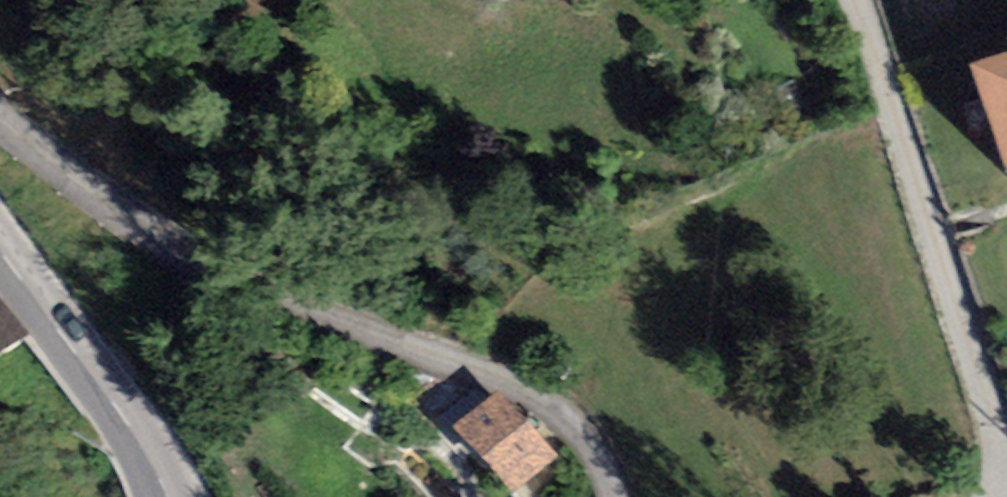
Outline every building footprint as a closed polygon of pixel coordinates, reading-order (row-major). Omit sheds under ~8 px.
[(971,66),(1006,169),(1006,53),(971,66)] [(27,335),(0,298),(0,354),(27,335)] [(555,457),(495,389),(454,425),(513,493),(555,457)]
